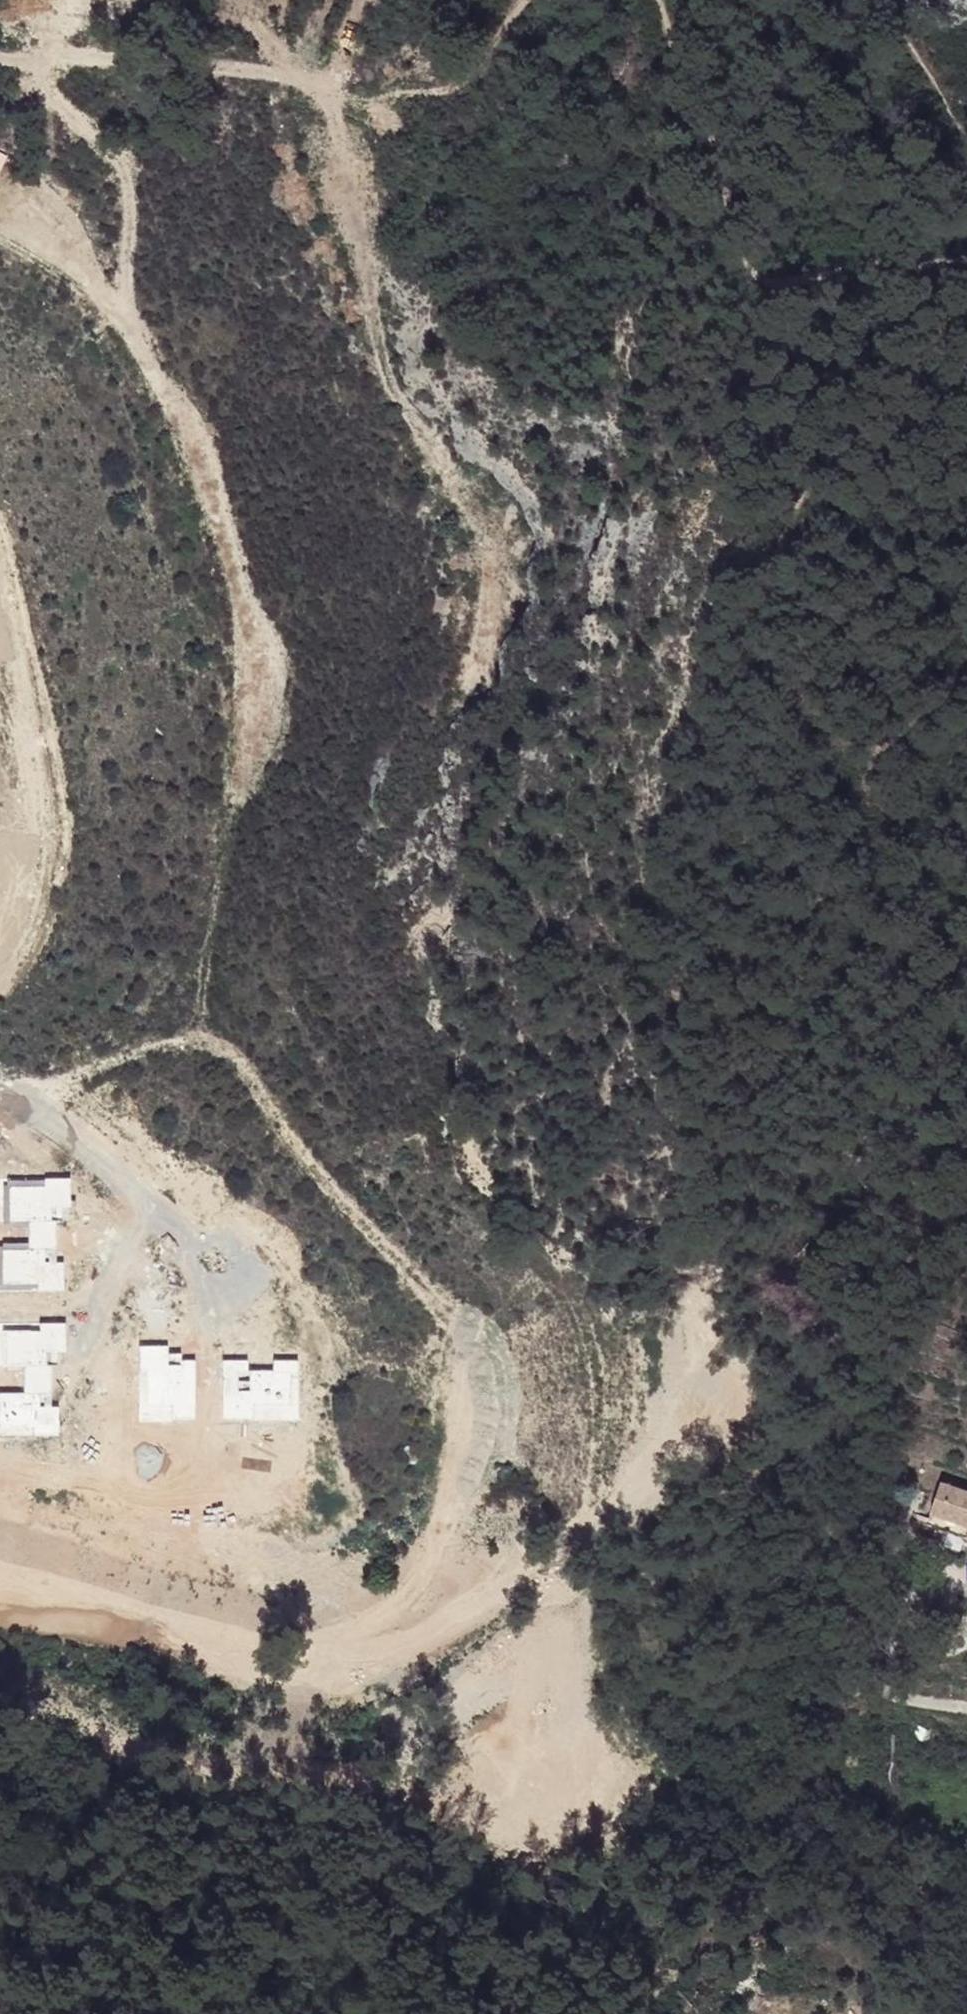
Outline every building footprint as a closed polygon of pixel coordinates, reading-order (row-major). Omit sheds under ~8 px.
[(71,1177),(44,1177),(44,1185),(9,1185),(9,1220),(29,1220),(29,1247),(2,1247),(2,1283),(37,1283),(37,1290),(64,1290),(64,1268),(56,1268),(55,1220),(63,1220),(63,1200),(71,1200),(71,1177)] [(40,1322),(40,1330),(4,1329),(4,1364),(23,1364),(23,1392),(0,1392),(0,1427),(31,1428),(31,1435),(58,1435),(58,1413),(50,1413),(50,1365),(58,1365),(58,1344),(66,1344),(66,1322),(40,1322)] [(139,1420),(196,1419),(195,1359),(184,1359),(183,1353),(169,1353),(169,1345),(139,1345),(139,1420)] [(238,1360),(223,1359),(222,1418),(297,1420),(298,1360),(274,1360),(273,1371),(238,1370),(238,1360)] [(942,1481),(927,1523),(928,1524),(945,1531),(966,1539),(966,1490),(942,1481)]
